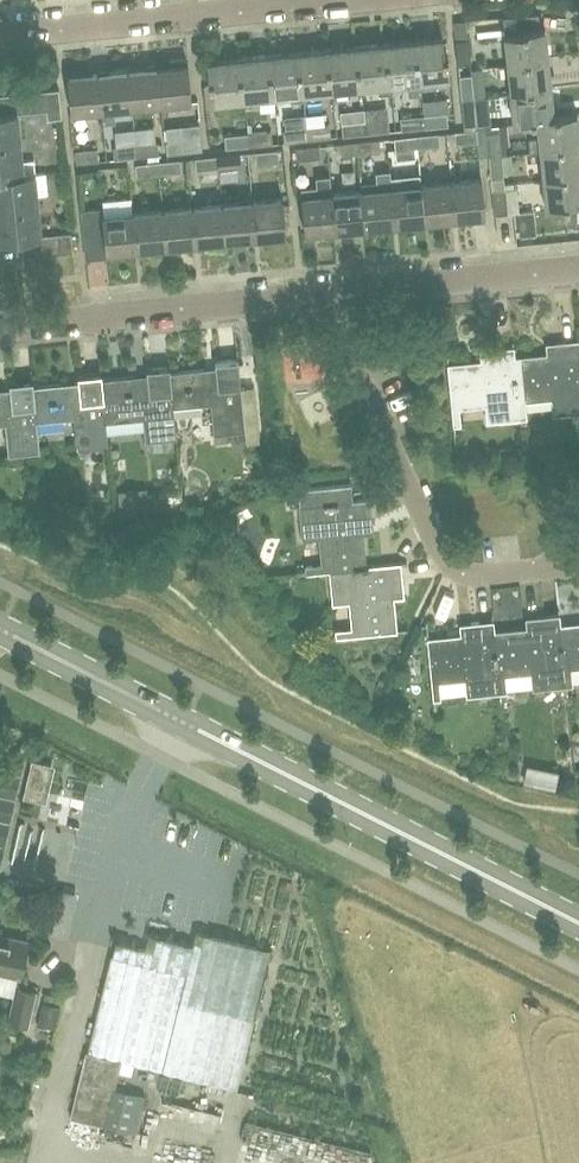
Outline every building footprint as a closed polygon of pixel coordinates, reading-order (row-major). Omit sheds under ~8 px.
[(531,60),(549,58),(547,28),(540,28),(538,13),(503,17),(505,35),(506,35),(509,67),(531,65),(531,60)] [(457,64),(470,63),(466,20),(453,22),(457,64)] [(419,60),(421,82),(451,79),(449,56),(447,56),(445,38),(414,41),(416,60),(419,60)] [(416,60),(414,41),(385,44),(387,63),(390,63),(392,84),(408,83),(409,96),(422,95),(421,82),(419,60),(416,60)] [(391,84),(392,84),(390,63),(387,63),(385,44),(355,47),(357,66),(360,66),(362,87),(378,86),(379,95),(393,93),(391,84)] [(333,90),(362,87),(360,66),(357,66),(355,47),(326,50),(328,69),(331,68),(333,90)] [(304,93),(333,90),(331,68),(328,69),(326,50),(297,53),(299,72),(302,71),(304,93)] [(303,93),(304,93),(302,71),(299,72),(297,53),(268,55),(269,74),(273,74),(275,96),(290,95),(291,102),(304,101),(303,93)] [(246,99),(275,96),(273,74),(269,74),(268,55),(238,58),(240,77),(243,77),(246,99)] [(216,102),(246,99),(243,77),(240,77),(238,58),(208,61),(211,85),(214,84),(216,102)] [(533,89),(552,87),(549,58),(531,60),(531,65),(509,67),(512,95),(534,93),(533,89)] [(159,66),(163,105),(193,102),(189,63),(187,63),(187,60),(184,59),(173,60),(170,62),(170,65),(159,66)] [(133,108),(163,105),(159,66),(129,69),(133,108)] [(116,122),(114,110),(133,108),(129,69),(99,72),(102,111),(104,123),(116,122)] [(73,114),(102,111),(99,72),(69,75),(73,114)] [(462,100),(475,99),(472,75),(459,75),(462,100)] [(554,116),(555,116),(552,87),(533,89),(534,93),(512,95),(515,125),(532,123),(539,123),(538,121),(555,119),(554,116)] [(20,144),(17,112),(47,109),(48,118),(62,116),(59,89),(0,94),(0,146),(20,144)] [(480,129),(480,128),(478,128),(477,121),(475,99),(462,100),(465,131),(480,129)] [(425,115),(426,128),(448,126),(447,113),(425,115)] [(555,119),(538,121),(539,123),(540,137),(529,138),(530,152),(541,151),(563,149),(563,146),(578,144),(578,119),(578,114),(555,116),(554,116),(555,119)] [(402,130),(426,128),(425,115),(400,117),(402,130)] [(307,127),(309,140),(331,138),(329,118),(306,121),(307,127)] [(367,134),(390,131),(389,119),(366,122),(367,134)] [(343,136),(367,134),(366,122),(342,124),(343,136)] [(203,150),(200,123),(166,127),(168,141),(165,141),(167,154),(203,150)] [(480,129),(483,157),(489,156),(489,157),(507,155),(506,145),(509,145),(507,125),(498,126),(486,127),(480,128),(480,129)] [(284,142),(309,140),(307,127),(283,129),(284,142)] [(478,157),(483,157),(480,129),(465,131),(454,132),(455,144),(476,142),(478,157)] [(273,143),(271,130),(249,133),(250,146),(273,143)] [(226,148),(250,146),(249,133),(224,135),(226,148)] [(419,135),(420,148),(440,146),(439,133),(419,135)] [(415,148),(420,148),(419,135),(394,138),(396,160),(416,158),(415,148)] [(380,152),(379,139),(359,141),(360,154),(380,152)] [(336,156),(360,154),(359,141),(335,144),(336,156)] [(137,145),(138,157),(159,155),(158,142),(137,145)] [(35,173),(33,159),(22,160),(20,144),(0,146),(0,177),(35,173)] [(563,149),(541,151),(544,181),(566,179),(566,176),(578,175),(578,144),(563,146),(563,149)] [(114,159),(138,157),(137,145),(113,147),(114,159)] [(298,160),(321,158),(319,145),(297,147),(298,160)] [(77,163),(99,161),(98,149),(75,150),(77,163)] [(256,164),(279,162),(278,150),(255,152),(256,164)] [(219,154),(221,169),(241,166),(239,153),(219,154)] [(219,169),(221,169),(219,154),(217,155),(217,156),(195,158),(196,170),(218,168),(219,169)] [(503,173),(515,171),(512,155),(507,155),(489,157),(491,179),(504,178),(503,173)] [(159,162),(160,174),(181,172),(180,160),(159,162)] [(137,176),(160,174),(159,162),(136,164),(137,176)] [(397,225),(393,187),(392,187),(390,170),(376,171),(376,181),(362,183),(362,190),(363,190),(367,228),(397,225)] [(0,177),(0,240),(23,238),(25,258),(74,253),(72,232),(41,235),(38,205),(35,174),(35,173),(0,177)] [(544,181),(547,212),(570,210),(569,206),(578,205),(578,175),(566,176),(566,179),(544,181)] [(337,231),(333,193),(331,176),(316,177),(317,187),(302,188),(303,196),(306,234),(337,231)] [(453,181),(457,219),(487,216),(483,178),(453,181)] [(427,222),(457,219),(453,181),(423,184),(427,222)] [(397,225),(427,222),(423,184),(393,187),(397,225)] [(518,212),(521,212),(518,188),(492,191),(495,215),(518,212)] [(367,228),(363,190),(362,190),(333,193),(337,231),(367,228)] [(254,200),(258,238),(287,235),(284,197),(254,200)] [(246,239),(258,238),(254,200),(224,203),(228,241),(228,244),(231,246),(244,245),(246,242),(246,239)] [(198,244),(228,241),(224,203),(194,206),(198,244)] [(168,247),(198,244),(194,206),(164,209),(168,247)] [(137,250),(133,212),(105,215),(104,207),(82,210),(85,241),(107,238),(108,253),(137,250)] [(137,250),(168,247),(164,209),(134,212),(137,250)] [(521,212),(518,212),(520,236),(537,234),(534,211),(521,212)] [(522,417),(528,417),(526,399),(565,395),(567,413),(578,411),(578,341),(559,343),(561,357),(517,361),(522,417)] [(324,345),(289,347),(292,389),(326,387),(324,345)] [(520,417),(522,417),(517,361),(516,347),(495,350),(496,363),(450,368),(456,424),(461,423),(460,406),(499,401),(500,420),(520,417)] [(215,434),(245,431),(237,360),(217,363),(217,367),(171,372),(176,417),(203,414),(202,403),(212,402),(215,434)] [(107,423),(145,419),(147,440),(149,440),(150,451),(168,449),(166,438),(178,437),(176,417),(171,372),(171,367),(148,369),(149,374),(103,379),(106,413),(107,423)] [(106,413),(103,379),(102,374),(80,376),(80,382),(34,387),(38,420),(75,416),(78,447),(109,444),(107,423),(106,413)] [(38,420),(34,387),(34,381),(11,383),(11,389),(0,390),(0,424),(7,423),(10,455),(41,451),(38,420)] [(306,569),(367,563),(363,519),(376,518),(374,496),(353,498),(352,485),(298,489),(303,540),(320,538),(322,565),(306,566),(306,569)] [(118,491),(120,515),(149,512),(147,488),(118,491)] [(367,563),(306,569),(307,573),(333,572),(335,587),(353,585),(357,628),(339,629),(339,632),(397,627),(393,582),(406,580),(404,560),(367,563)] [(567,686),(561,629),(560,616),(538,618),(539,631),(496,636),(501,692),(507,692),(505,674),(543,670),(545,688),(567,686)] [(501,692),(496,636),(494,622),(472,624),(473,638),(428,642),(433,699),(440,699),(438,681),(465,678),(467,696),(478,695),(501,692)] [(567,686),(572,685),(570,668),(578,667),(578,627),(561,629),(567,686)] [(27,792),(50,797),(57,760),(34,755),(27,792)] [(57,763),(53,803),(70,805),(74,765),(57,763)] [(527,764),(523,783),(531,784),(535,766),(527,764)] [(115,941),(70,1118),(137,1134),(146,1096),(115,1088),(121,1061),(238,1090),(273,949),(197,930),(193,945),(150,934),(147,945),(146,948),(115,941)] [(27,942),(0,935),(0,972),(19,977),(27,942)] [(28,1027),(37,991),(16,986),(13,996),(7,1022),(28,1027)]
